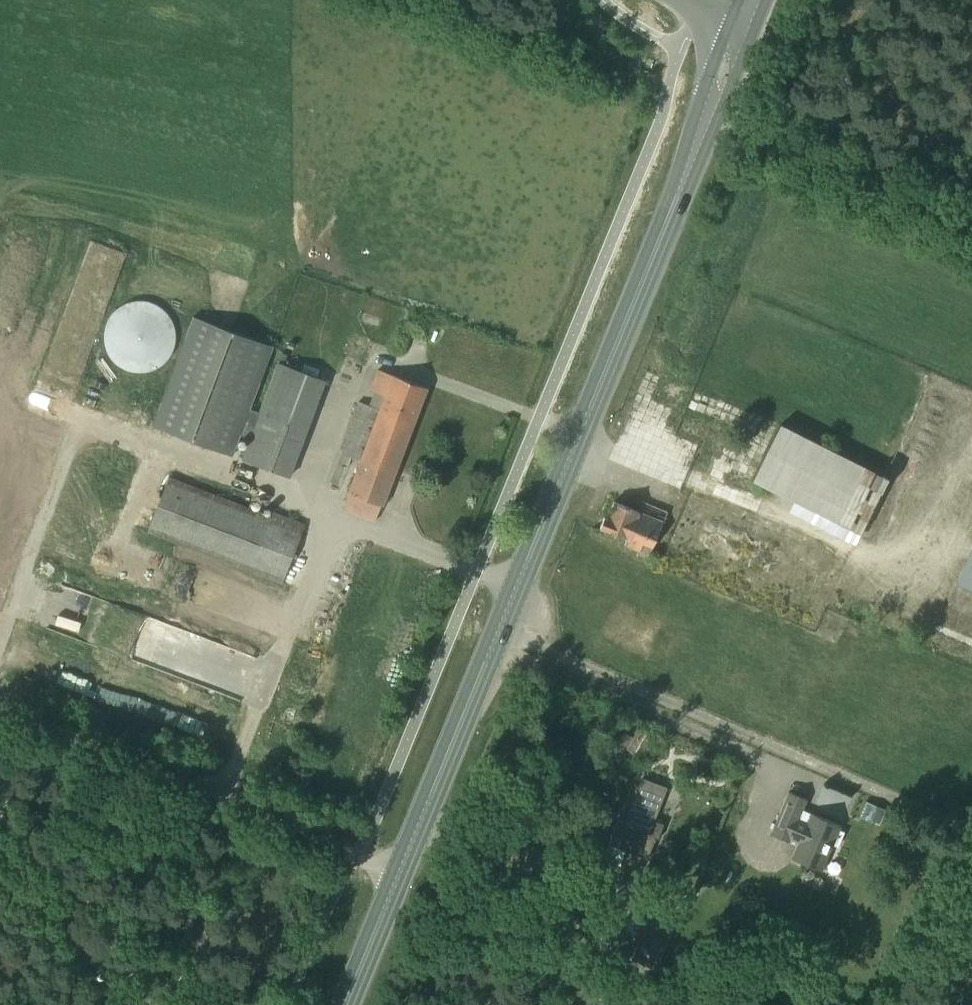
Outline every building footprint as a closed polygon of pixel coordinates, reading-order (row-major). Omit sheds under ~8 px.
[(103,333),(103,339),(105,348),(108,353),(111,359),(115,363),(121,366),(129,370),(135,371),(141,371),(147,370),(156,366),(161,363),(165,358),(169,353),(172,348),(173,342),(174,336),(173,329),(170,321),(167,315),(163,311),(156,305),(150,302),(144,301),(138,300),(129,301),(123,303),(121,305),(115,308),(111,313),(108,318),(105,323),(103,333)] [(192,316),(151,424),(231,455),(239,433),(249,408),(272,346),(192,316)] [(249,408),(239,433),(249,437),(249,438),(241,457),(289,475),(324,379),(278,362),(259,412),(249,408)] [(348,492),(342,508),(374,520),(381,504),(382,505),(426,387),(376,368),(368,389),(376,392),(371,406),(356,401),(338,451),(359,459),(347,492),(348,492)] [(779,424),(752,481),(793,499),(788,512),(858,544),(890,474),(779,424)] [(315,533),(55,436),(16,540),(261,631),(278,585),(294,591),(315,533)] [(603,516),(599,526),(602,528),(602,527),(627,537),(625,544),(649,554),(663,520),(679,527),(683,517),(642,500),(638,511),(613,500),(606,517),(603,516)] [(956,583),(960,585),(971,590),(971,545),(956,583)] [(159,660),(187,665),(191,646),(163,640),(159,660)] [(79,654),(71,690),(123,701),(131,664),(79,654)] [(655,834),(649,832),(664,786),(641,778),(625,824),(617,821),(610,844),(647,856),(655,834)] [(791,858),(821,870),(833,843),(837,845),(843,832),(838,830),(840,825),(811,812),(808,817),(800,814),(807,798),(789,791),(771,833),(789,841),(790,837),(799,841),(791,858)] [(858,816),(879,825),(886,810),(865,800),(858,816)] [(632,959),(656,969),(674,924),(650,915),(632,959)]
